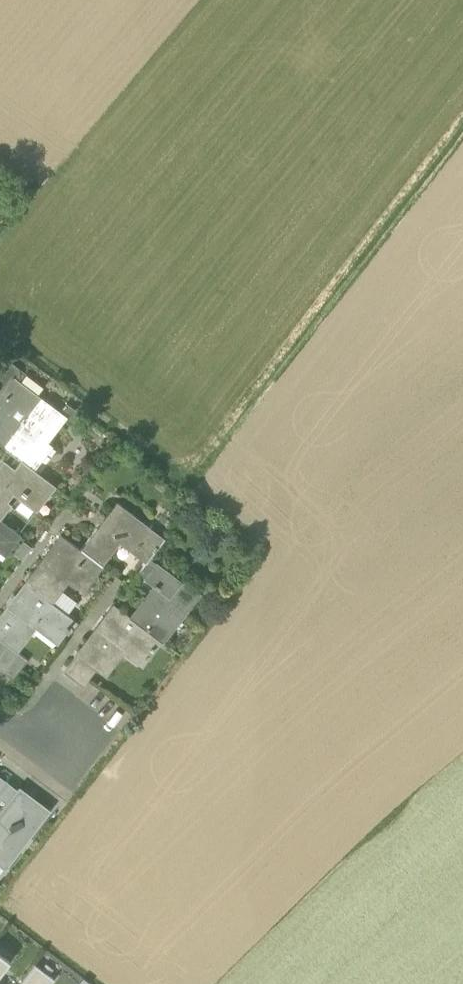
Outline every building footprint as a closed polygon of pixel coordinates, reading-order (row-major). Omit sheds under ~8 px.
[(5,372),(12,378),(19,368),(12,363),(5,372)] [(43,386),(19,368),(12,378),(19,383),(36,396),(43,386)] [(2,396),(3,395),(7,398),(19,383),(12,378),(5,372),(0,378),(0,394),(2,396)] [(6,441),(39,398),(36,396),(19,383),(7,398),(3,395),(2,396),(0,399),(0,436),(6,441)] [(13,454),(21,460),(27,465),(51,433),(63,417),(63,416),(60,414),(39,398),(6,441),(2,446),(13,454)] [(63,417),(73,424),(80,415),(67,405),(60,414),(63,416),(63,417)] [(27,465),(34,470),(59,438),(51,433),(27,465)] [(10,504),(6,501),(12,492),(36,509),(54,485),(34,470),(27,465),(21,460),(14,470),(3,462),(0,466),(0,517),(10,504)] [(117,502),(80,550),(101,566),(121,539),(148,559),(149,559),(165,538),(117,502)] [(7,554),(21,535),(0,519),(0,549),(7,554)] [(61,536),(25,583),(51,603),(60,590),(69,578),(84,589),(101,566),(80,550),(61,536)] [(13,554),(22,561),(32,548),(23,541),(13,554)] [(154,562),(149,559),(148,559),(139,572),(144,576),(143,577),(152,585),(157,589),(133,620),(158,639),(162,642),(198,594),(155,561),(154,562)] [(51,603),(25,583),(0,616),(0,640),(8,645),(12,649),(35,619),(60,638),(65,630),(67,631),(69,628),(67,627),(73,620),(66,615),(51,603)] [(76,602),(60,590),(51,603),(66,615),(76,602)] [(144,658),(158,639),(133,620),(114,605),(77,653),(78,653),(97,668),(103,673),(125,644),(144,658)] [(3,672),(17,653),(12,649),(8,645),(0,656),(0,670),(3,672)] [(27,660),(17,653),(3,672),(12,679),(27,660)] [(63,673),(82,687),(97,668),(78,653),(63,673)] [(0,791),(0,810),(3,812),(19,791),(18,791),(6,782),(0,791)] [(47,811),(32,799),(30,802),(24,798),(27,795),(19,789),(18,791),(19,791),(3,812),(0,810),(0,864),(4,868),(17,851),(14,848),(24,835),(27,838),(47,811)] [(14,848),(17,851),(27,838),(24,835),(14,848)] [(8,960),(0,954),(0,971),(8,960)] [(53,979),(35,965),(20,983),(49,983),(53,979)]
